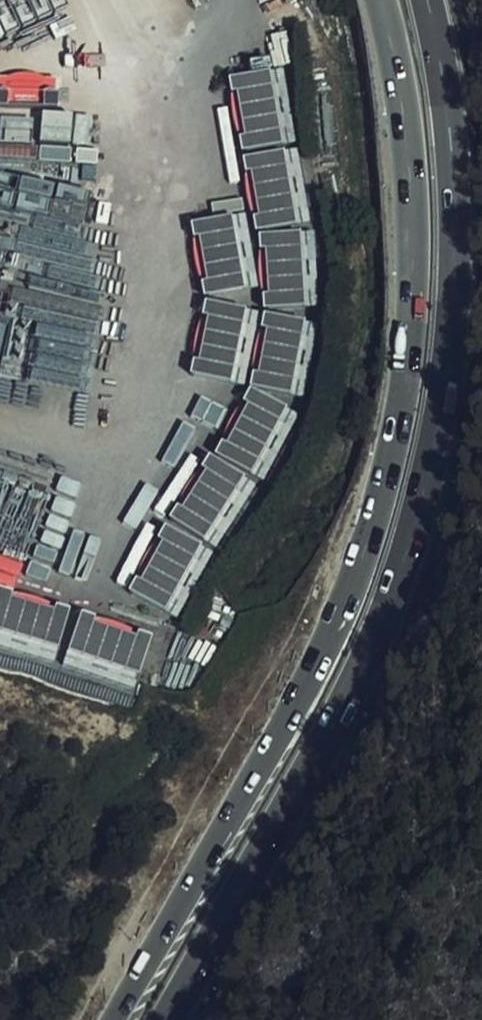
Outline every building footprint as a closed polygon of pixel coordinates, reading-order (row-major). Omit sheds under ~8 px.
[(0,2),(0,38),(70,7),(67,0),(4,0),(0,2)] [(120,8),(146,0),(117,0),(120,8)] [(130,592),(177,618),(210,558),(209,546),(220,545),(253,484),(252,478),(263,478),(298,414),(264,395),(304,392),(313,377),(308,311),(319,311),(313,226),(301,227),(291,77),(266,64),(250,65),(244,75),(231,76),(240,202),(187,206),(199,383),(244,380),(129,588),(130,592)] [(58,71),(0,75),(0,107),(60,103),(58,71)] [(36,138),(65,140),(67,113),(38,111),(36,138)] [(0,140),(34,139),(33,114),(0,115),(0,139),(0,140)] [(152,632),(0,588),(0,650),(135,688),(152,632)]
